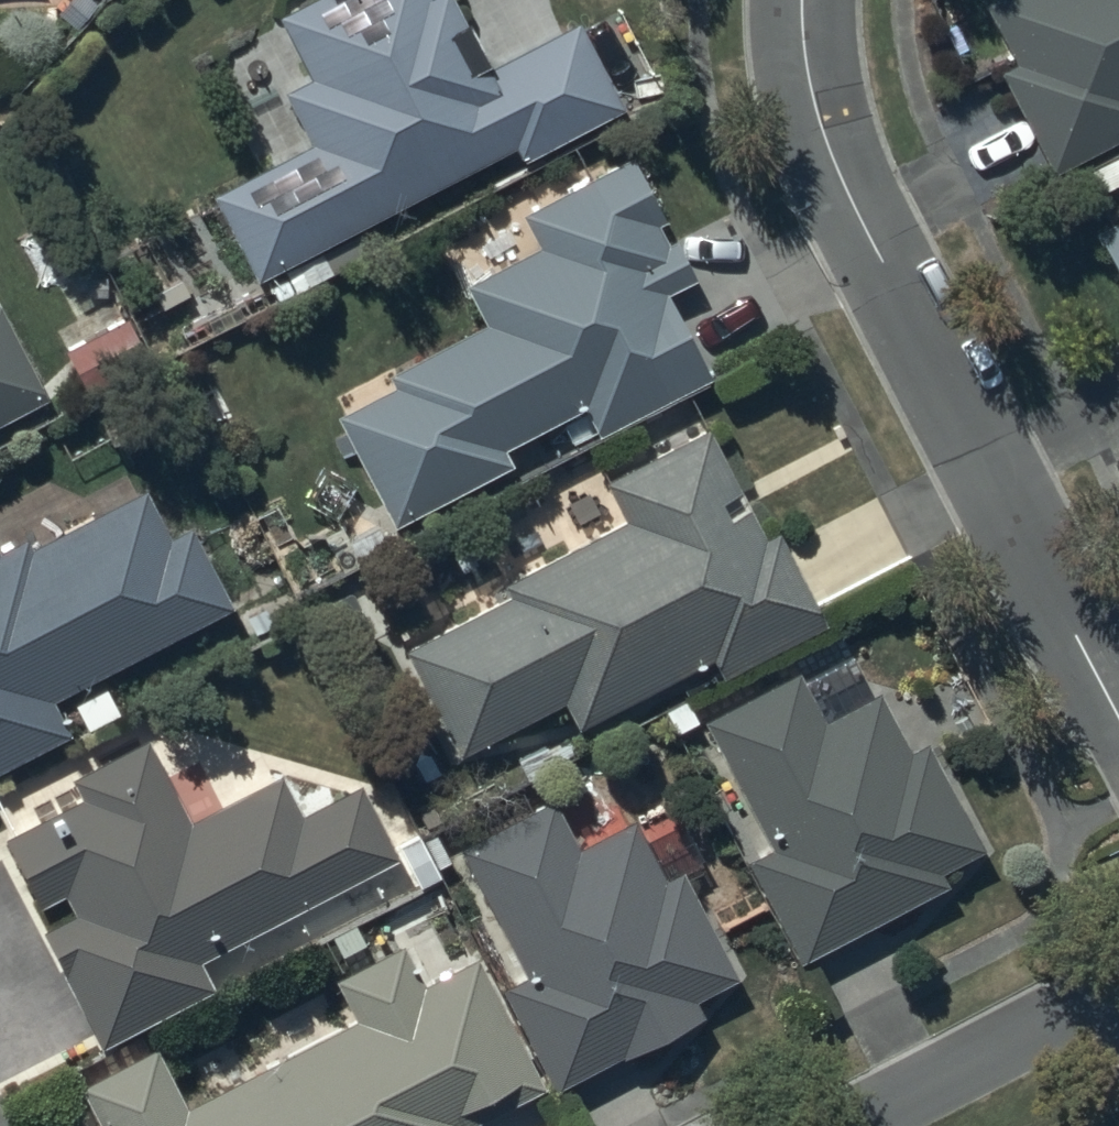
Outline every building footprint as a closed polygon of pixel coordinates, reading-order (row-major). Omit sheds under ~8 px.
[(277,19),(308,81),(283,94),(311,148),(211,199),(254,283),(514,151),(522,167),(622,116),(577,26),(487,72),(486,69),(468,78),(448,39),(465,30),(450,0),(315,0),(277,19)] [(1000,76),(1051,178),(1118,144),(1118,0),(1000,0),(983,8),(1014,69),(1000,76)] [(633,159),(523,216),(542,251),(464,291),(483,327),(386,377),(395,393),(336,423),(392,531),(514,467),(505,450),(583,409),(599,440),(709,382),(664,297),(697,280),(633,159)] [(1099,236),(1118,277),(1118,226),(1099,236)] [(46,401),(0,312),(0,425),(46,401)] [(126,319),(64,353),(88,397),(150,363),(126,319)] [(768,549),(707,435),(606,489),(625,523),(504,587),(510,598),(405,655),(461,759),(562,705),(578,735),(712,664),(722,681),(822,628),(777,544),(768,549)] [(71,739),(53,701),(233,616),(190,524),(167,535),(148,495),(36,547),(32,539),(0,554),(0,773),(71,739)] [(798,674),(704,724),(772,851),(745,865),(802,970),(947,892),(939,877),(984,853),(927,748),(910,757),(878,698),(826,726),(798,674)] [(147,743),(76,781),(87,801),(2,846),(38,911),(64,897),(75,919),(41,937),(101,1051),(215,990),(202,964),(396,861),(358,789),(302,819),(281,779),(192,826),(147,743)] [(554,811),(463,855),(523,980),(500,991),(550,1096),(705,1022),(696,1002),(736,983),(683,873),(657,886),(631,832),(576,858),(554,811)] [(81,1089),(100,1125),(477,1125),(542,1093),(476,963),(424,990),(403,949),(339,982),(360,1023),(186,1111),(156,1051),(81,1089)]
